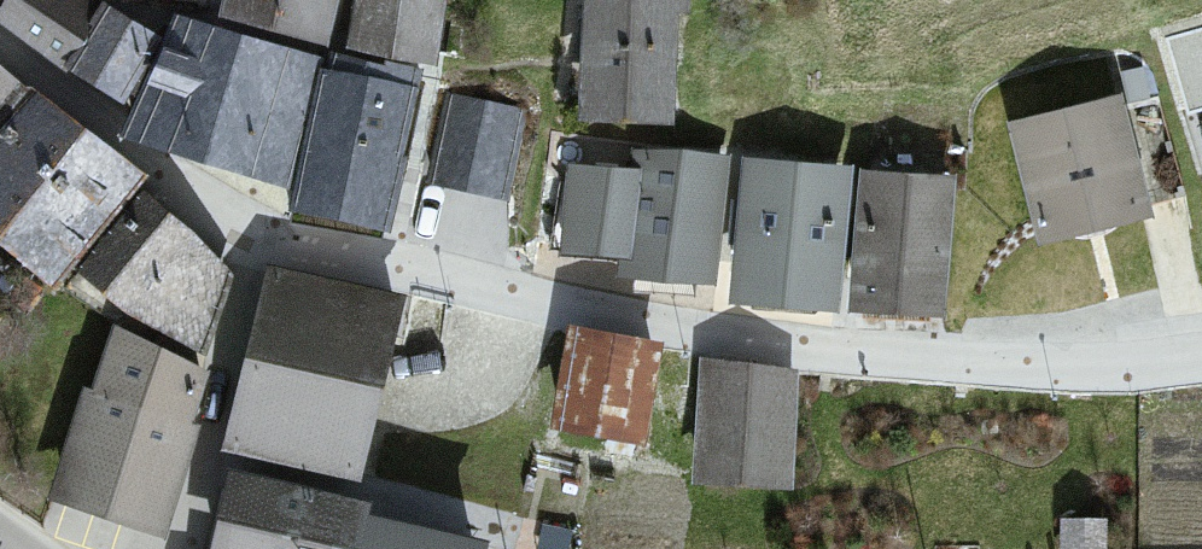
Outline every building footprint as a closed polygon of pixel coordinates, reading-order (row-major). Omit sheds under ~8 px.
[(0,18),(0,21),(96,90),(131,114),(163,52),(115,12),(119,0),(11,0),(0,18)] [(241,9),(450,74),(459,0),(244,0),(241,9)] [(603,122),(695,130),(697,0),(600,0),(603,122)] [(329,61),(178,24),(143,129),(302,198),(329,61)] [(0,71),(0,139),(37,99),(0,71)] [(430,89),(333,74),(308,208),(410,234),(430,89)] [(56,298),(146,185),(37,99),(0,139),(0,244),(56,298)] [(521,120),(442,99),(428,173),(513,194),(521,120)] [(1126,102),(1017,129),(1057,250),(1169,222),(1126,102)] [(738,164),(627,159),(621,285),(725,296),(738,164)] [(859,174),(745,164),(743,306),(852,315),(859,174)] [(965,185),(867,175),(865,313),(960,328),(965,185)] [(177,217),(110,298),(210,377),(240,292),(177,217)] [(266,274),(223,456),(367,488),(417,304),(266,274)] [(670,363),(567,331),(547,443),(653,468),(670,363)] [(111,332),(46,499),(166,548),(168,548),(208,384),(111,332)] [(796,377),(690,371),(699,491),(791,500),(796,377)] [(216,548),(369,548),(377,509),(228,473),(216,548)]
